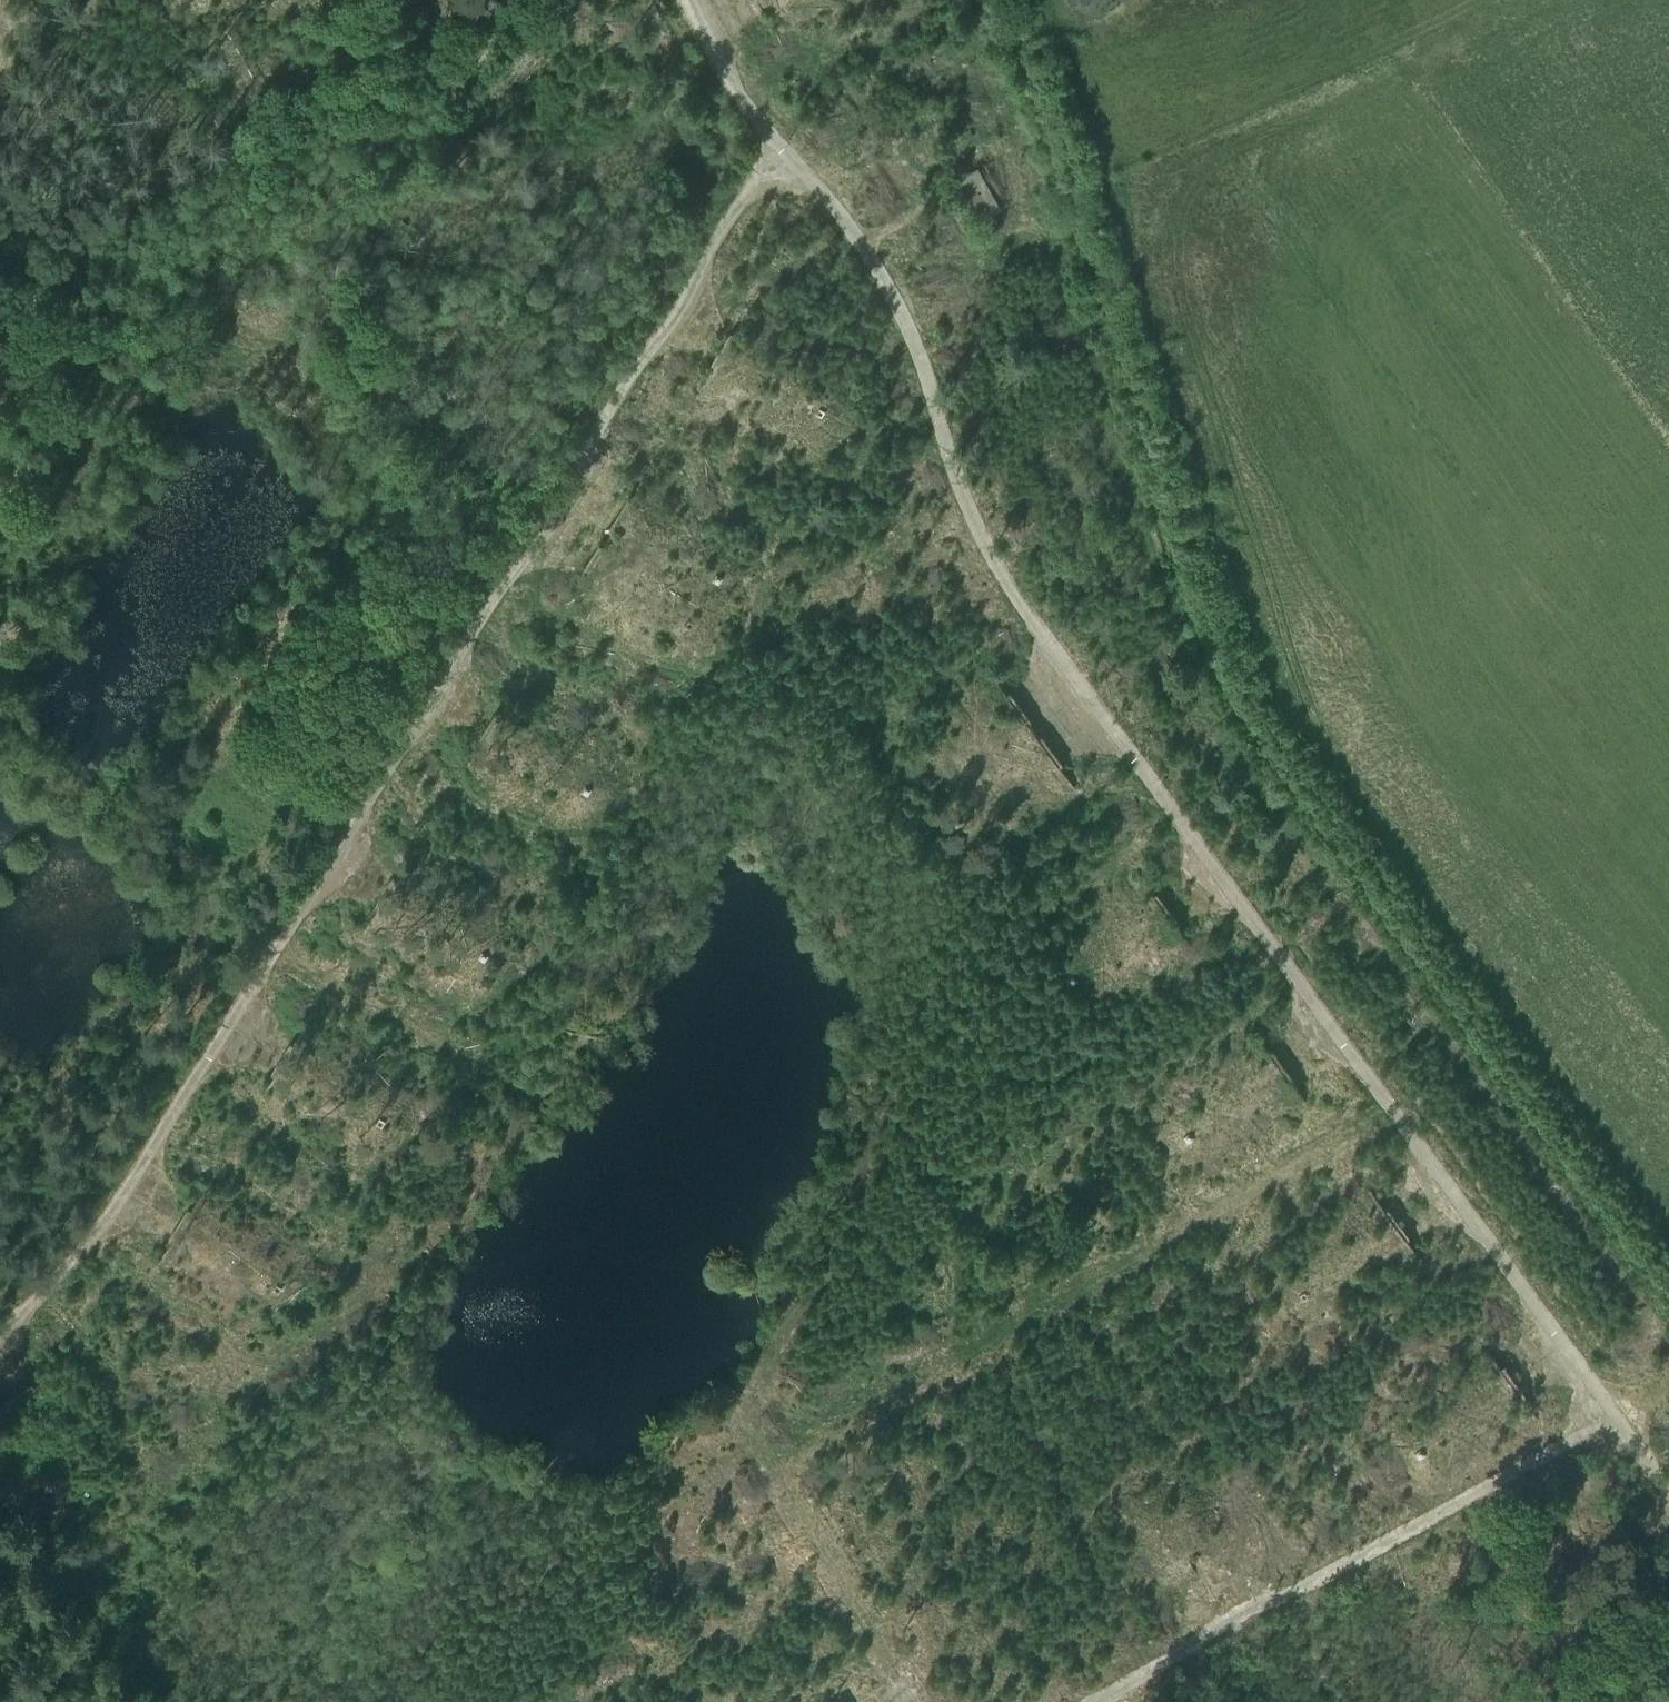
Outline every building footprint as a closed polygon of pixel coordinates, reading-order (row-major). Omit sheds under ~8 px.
[(805,0),(757,0),(766,19),(805,0)] [(977,168),(954,181),(967,206),(954,215),(962,230),(1000,209),(977,168)] [(579,577),(694,650),(753,558),(639,485),(579,577)] [(1008,686),(896,761),(957,852),(1070,776),(1008,686)] [(1249,1009),(1136,1085),(1198,1176),(1310,1100),(1249,1009)]
